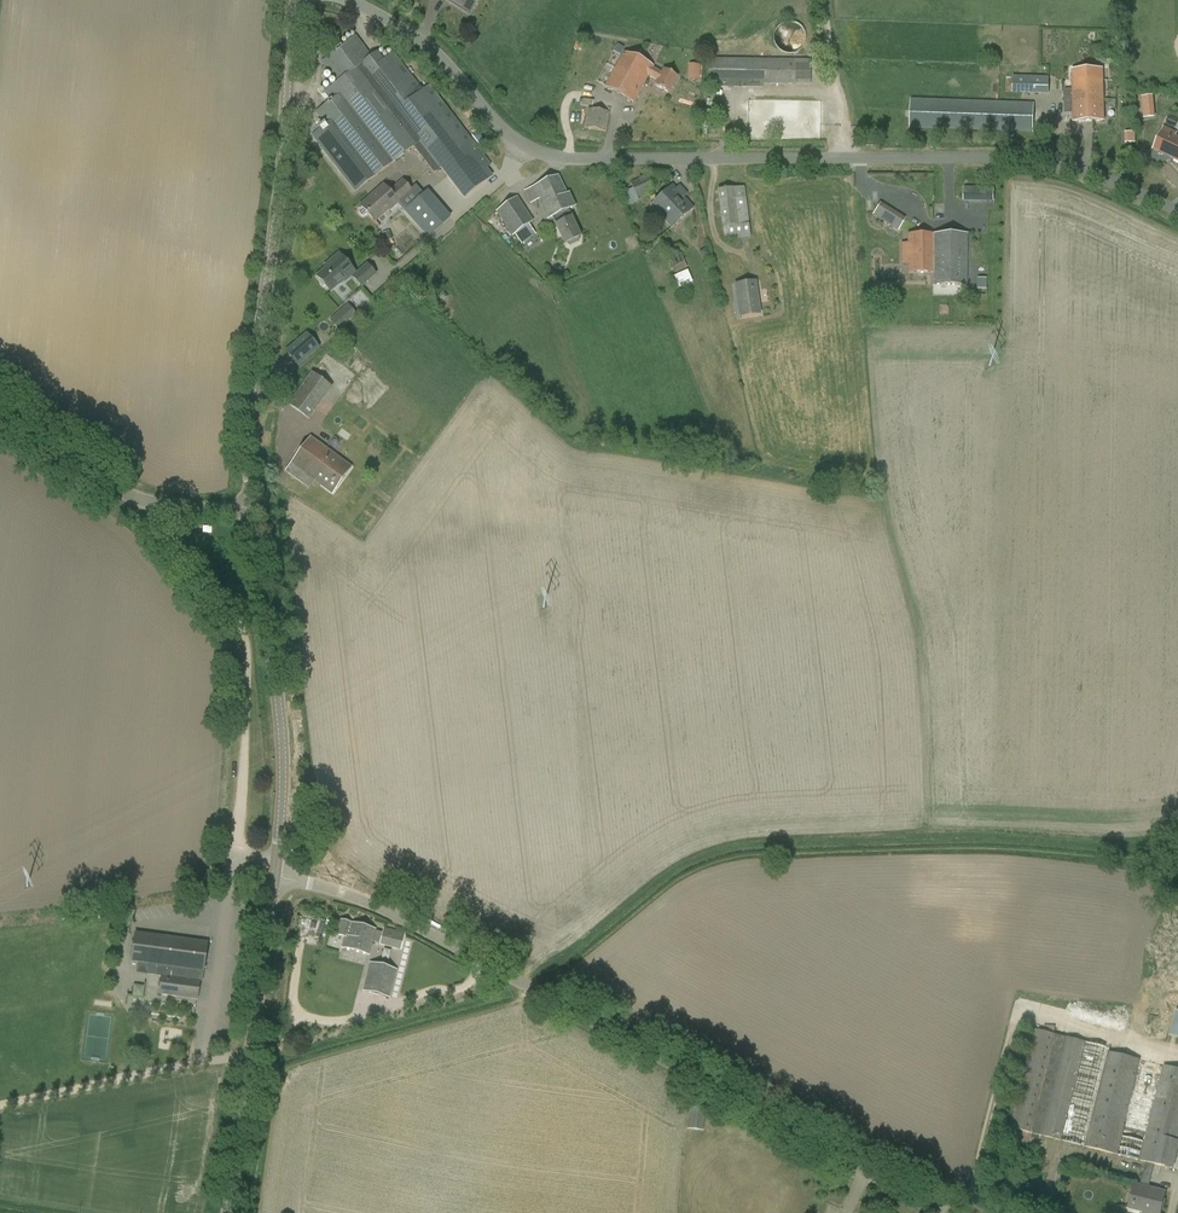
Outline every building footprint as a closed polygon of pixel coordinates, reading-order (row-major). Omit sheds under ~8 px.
[(479,0),(445,0),(451,4),(453,2),(461,7),(460,9),(469,15),(479,0)] [(804,43),(805,38),(804,32),(802,28),(797,24),(792,22),(787,22),(781,24),(777,28),(775,32),(774,38),(775,43),(777,48),(782,52),(787,53),(792,53),(797,52),(802,48),(804,43)] [(422,91),(397,58),(393,53),(383,61),(377,53),(371,57),(356,37),(322,63),(337,83),(325,93),(332,102),(317,114),(327,127),(313,137),(355,191),(368,181),(414,146),(434,173),(441,167),(464,198),(489,178),(480,166),(487,161),(473,143),(429,86),(422,91)] [(605,87),(618,95),(631,70),(636,72),(638,68),(640,69),(644,63),(624,53),(605,87)] [(810,85),(811,60),(708,58),(708,88),(763,88),(763,84),(810,85)] [(662,73),(659,71),(653,68),(653,67),(644,63),(640,69),(638,68),(636,72),(631,70),(618,95),(633,103),(648,76),(657,81),(655,86),(669,93),(678,77),(664,69),(662,73)] [(688,64),(688,79),(701,79),(701,64),(688,64)] [(1105,120),(1103,71),(1103,69),(1073,70),(1074,121),(1105,120)] [(1048,94),(1049,77),(1013,76),(1012,93),(1048,94)] [(1034,133),(1034,103),(911,99),(910,129),(1034,133)] [(1151,101),(1142,102),(1144,117),(1152,117),(1151,101)] [(606,133),(610,113),(579,107),(577,116),(586,118),(584,128),(606,133)] [(1173,136),(1174,133),(1164,128),(1154,150),(1177,161),(1177,139),(1173,136)] [(571,218),(572,218),(568,210),(575,207),(568,193),(566,194),(558,176),(533,187),(547,219),(555,216),(557,219),(554,220),(565,244),(566,243),(570,246),(579,242),(579,237),(580,237),(571,218)] [(638,199),(654,192),(646,176),(631,183),(638,199)] [(364,217),(368,214),(375,222),(396,203),(397,203),(412,191),(404,182),(391,194),(384,186),(361,206),(362,207),(358,210),(358,213),(361,216),(364,217)] [(672,228),(694,208),(684,198),(688,195),(684,190),(680,194),(673,185),(651,206),(672,228)] [(722,228),(749,224),(746,197),(735,199),(734,188),(718,190),(722,228)] [(515,235),(529,225),(534,221),(517,197),(496,212),(512,236),(515,235)] [(891,227),(897,231),(904,221),(898,217),(891,227)] [(536,235),(529,225),(515,235),(522,245),(536,235)] [(933,273),(933,235),(909,235),(909,244),(903,244),(903,254),(909,254),(909,273),(933,273)] [(967,235),(933,235),(933,273),(933,285),(967,285),(967,235)] [(675,272),(686,269),(683,254),(671,257),(675,272)] [(326,287),(330,292),(343,281),(344,282),(355,272),(340,255),(329,265),(330,266),(318,277),(321,281),(322,284),(324,286),(326,287)] [(361,288),(370,280),(361,269),(352,277),(361,288)] [(673,275),(679,288),(694,281),(688,269),(673,275)] [(977,289),(986,289),(986,278),(977,278),(977,289)] [(740,317),(760,314),(756,282),(735,285),(740,317)] [(355,314),(348,306),(331,320),(338,329),(355,314)] [(302,336),(283,354),(296,367),(315,349),(302,336)] [(312,374),(289,405),(309,419),(332,388),(312,374)] [(311,438),(292,464),(286,472),(300,482),(306,474),(333,493),(352,468),(311,438)] [(337,935),(345,937),(342,948),(369,955),(376,930),(341,921),(337,935)] [(401,949),(405,933),(384,928),(380,944),(401,949)] [(148,975),(162,977),(160,995),(197,1000),(201,971),(204,972),(208,943),(136,933),(132,962),(150,964),(148,975)] [(390,998),(397,970),(370,963),(362,991),(390,998)] [(134,984),(133,996),(144,997),(145,985),(134,984)] [(1062,1141),(1086,1046),(1087,1042),(1027,1027),(1021,1052),(1028,1054),(1010,1127),(1062,1141)] [(1109,1052),(1086,1046),(1062,1141),(1085,1146),(1109,1052)] [(1164,1066),(1141,1060),(1109,1052),(1085,1146),(1118,1155),(1140,1161),(1146,1162),(1141,1186),(1130,1183),(1128,1193),(1132,1194),(1128,1209),(1145,1212),(1161,1212),(1166,1192),(1149,1188),(1155,1164),(1177,1170),(1177,1069),(1164,1066)] [(704,1131),(706,1109),(689,1108),(687,1129),(704,1131)]
